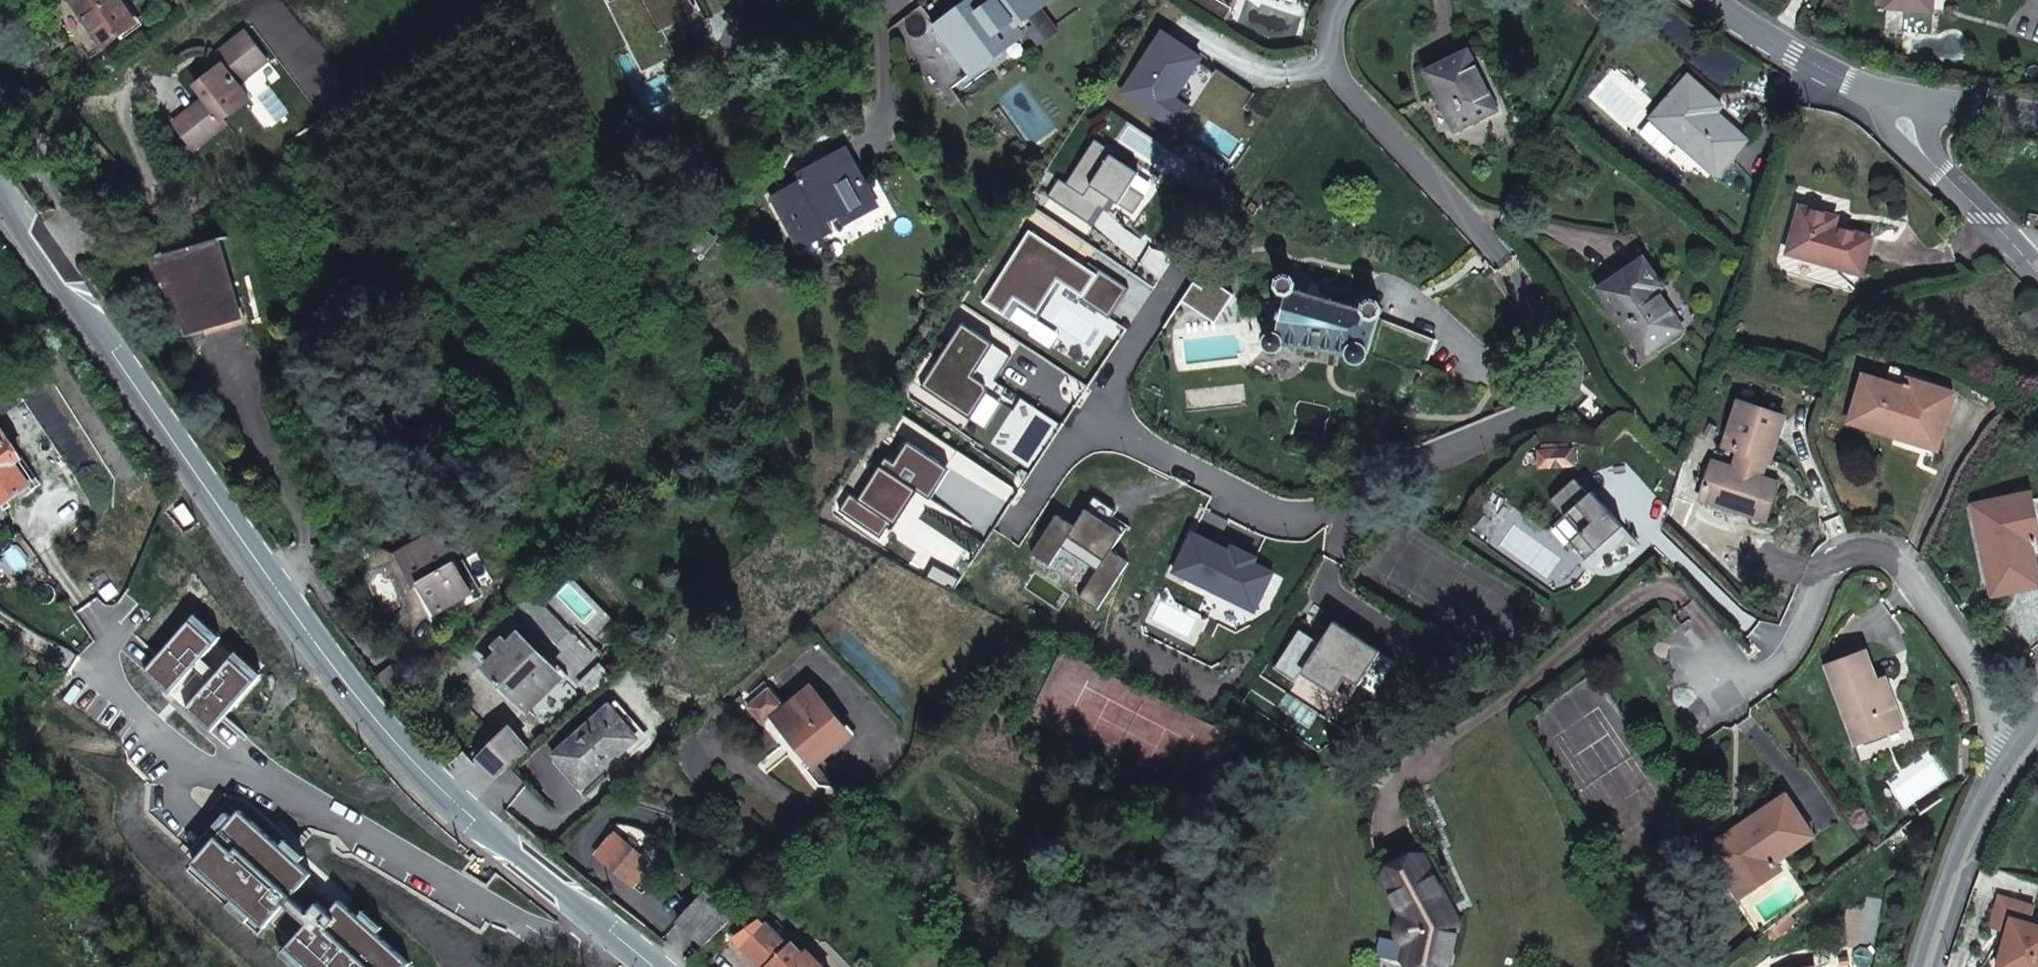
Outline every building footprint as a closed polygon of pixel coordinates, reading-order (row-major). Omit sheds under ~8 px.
[(137,24),(120,0),(79,0),(73,4),(103,47),(137,24)] [(194,9),(188,0),(179,0),(177,2),(185,14),(194,9)] [(695,12),(700,9),(695,0),(689,0),(695,12)] [(979,11),(971,0),(970,0),(936,26),(935,27),(926,33),(912,13),(888,31),(947,110),(960,100),(951,88),(968,75),(1024,34),(1016,24),(1019,21),(1022,25),(1030,18),(1034,23),(1029,26),(1040,40),(1056,28),(1039,6),(1047,0),(994,0),(979,11)] [(979,11),(994,0),(971,0),(979,11)] [(1216,0),(1183,0),(1223,23),(1232,9),(1216,0)] [(1609,0),(1597,0),(1591,12),(1599,16),(1601,14),(1609,0)] [(1932,0),(1879,0),(1878,7),(1932,11),(1932,0)] [(935,27),(936,26),(922,6),(912,13),(926,33),(935,27)] [(1120,94),(1175,130),(1188,110),(1173,99),(1200,58),(1161,33),(1120,94)] [(237,85),(267,61),(246,34),(215,57),(223,66),(196,86),(208,100),(175,124),(194,149),(226,124),(223,120),(249,100),(237,85)] [(646,61),(648,66),(671,54),(669,50),(646,61)] [(1455,131),(1497,110),(1468,52),(1426,73),(1455,131)] [(1707,104),(1713,97),(1689,75),(1651,117),(1715,176),(1747,141),(1717,113),(1707,104)] [(1717,113),(1723,106),(1713,97),(1707,104),(1717,113)] [(12,135),(0,114),(0,144),(12,135)] [(18,149),(12,135),(0,144),(0,146),(6,156),(18,149)] [(1112,150),(1094,138),(1065,182),(1058,177),(1046,195),(1087,222),(1105,195),(1132,213),(1143,196),(1128,186),(1137,173),(1138,172),(1110,153),(1112,150)] [(846,223),(876,206),(846,150),(816,166),(801,174),(805,180),(801,182),(773,198),(795,238),(814,229),(818,238),(832,230),(827,221),(840,214),(846,223)] [(816,166),(813,160),(795,171),(801,182),(805,180),(801,174),(816,166)] [(1152,183),(1137,173),(1128,186),(1143,196),(1152,183)] [(1214,197),(1221,186),(1212,180),(1204,191),(1214,197)] [(1835,227),(1838,218),(1801,207),(1787,254),(1862,276),(1872,238),(1835,227)] [(800,248),(818,238),(814,229),(795,238),(800,248)] [(1085,268),(1029,232),(983,303),(1003,316),(1013,300),(1020,304),(1036,315),(1058,282),(1082,298),(1080,300),(1109,319),(1128,290),(1099,271),(1096,275),(1085,268)] [(242,318),(219,239),(150,259),(158,286),(172,282),(186,334),(242,318)] [(1657,291),(1662,287),(1643,259),(1599,290),(1645,356),(1684,330),(1657,291)] [(1096,275),(1099,271),(1089,264),(1085,268),(1096,275)] [(1366,304),(1364,310),(1295,290),(1296,284),(1292,278),(1285,276),(1278,280),(1276,287),(1281,293),(1286,295),(1275,333),(1273,334),(1270,336),(1267,337),(1265,341),(1265,344),(1267,348),(1270,352),(1273,352),(1275,352),(1279,351),(1281,349),(1282,347),(1283,346),(1283,344),(1348,352),(1348,355),(1349,358),(1352,362),(1355,364),(1359,364),(1362,363),(1365,361),(1419,381),(1435,340),(1377,318),(1380,317),(1383,310),(1379,302),(1372,301),(1366,304)] [(1218,319),(1234,296),(1208,279),(1201,289),(1193,284),(1183,302),(1191,308),(1194,303),(1218,319)] [(1003,316),(1010,320),(1020,304),(1013,300),(1003,316)] [(1215,324),(1218,319),(1194,303),(1191,308),(1215,324)] [(2032,331),(2037,325),(2037,310),(2033,305),(2020,316),(2032,331)] [(995,382),(1011,357),(962,323),(920,388),(969,421),(987,394),(999,402),(1006,390),(995,382)] [(1908,379),(1904,389),(1863,377),(1849,423),(1894,437),(1896,430),(1940,442),(1954,393),(1908,379)] [(999,402),(987,394),(969,421),(984,431),(1002,404),(999,402)] [(1768,462),(1782,416),(1740,402),(1725,447),(1740,452),(1734,469),(1712,462),(1701,499),(1738,511),(1741,502),(1768,511),(1777,483),(1760,478),(1753,476),(1759,459),(1765,461),(1768,462)] [(0,425),(0,505),(31,486),(16,463),(22,459),(0,425)] [(1937,449),(1940,442),(1896,430),(1894,437),(1937,449)] [(930,501),(950,471),(906,444),(892,465),(884,460),(857,502),(849,496),(838,513),(880,540),(887,529),(892,531),(917,493),(930,501)] [(1573,464),(1572,451),(1539,453),(1540,465),(1573,464)] [(1753,476),(1760,478),(1765,461),(1759,459),(1753,476)] [(1579,532),(1569,541),(1585,559),(1622,527),(1591,491),(1588,494),(1575,478),(1550,499),(1564,515),(1579,532)] [(2030,493),(1980,504),(1989,549),(1982,550),(1991,596),(2037,586),(2037,581),(2030,543),(2037,542),(2037,531),(2030,493)] [(1112,552),(1127,529),(1112,519),(1116,512),(1095,498),(1075,528),(1057,516),(1032,555),(1050,567),(1062,548),(1098,571),(1079,599),(1098,611),(1129,564),(1112,552)] [(1765,521),(1768,511),(1741,502),(1738,511),(1765,521)] [(1982,550),(1989,549),(1980,504),(1973,506),(1982,550)] [(1579,532),(1564,515),(1554,524),(1569,541),(1579,532)] [(437,614),(473,593),(440,532),(397,555),(415,586),(420,584),(437,614)] [(1263,596),(1273,574),(1254,564),(1257,559),(1233,547),(1230,553),(1193,534),(1174,573),(1245,608),(1254,591),(1263,596)] [(924,581),(951,595),(960,582),(932,568),(924,581)] [(1254,613),(1263,596),(1254,591),(1245,608),(1254,613)] [(186,612),(138,670),(163,690),(214,637),(186,612)] [(1321,644),(1301,631),(1275,670),(1296,684),(1304,671),(1337,692),(1348,675),(1376,693),(1398,659),(1335,623),(1321,644)] [(559,685),(566,678),(523,636),(485,671),(525,711),(555,681),(559,685)] [(598,690),(614,676),(576,636),(560,651),(598,690)] [(253,674),(229,651),(180,707),(206,728),(253,674)] [(1894,706),(1887,708),(1877,682),(1866,652),(1827,666),(1842,705),(1856,745),(1902,728),(1894,706)] [(1887,708),(1894,706),(1884,679),(1877,682),(1887,708)] [(814,764),(849,735),(811,690),(788,709),(771,689),(749,708),(763,724),(774,714),(777,718),(776,718),(814,764)] [(583,787),(638,738),(610,706),(555,755),(583,787)] [(500,777),(528,751),(510,730),(479,760),(498,778),(500,777)] [(1786,795),(1745,823),(1749,829),(1712,854),(1741,897),(1781,870),(1775,861),(1813,836),(1786,795)] [(235,811),(185,864),(258,928),(275,903),(298,923),(280,946),(302,966),(397,966),(400,964),(300,873),(235,811)] [(1749,829),(1745,823),(1707,848),(1712,854),(1749,829)] [(639,863),(643,858),(615,834),(597,855),(633,886),(647,869),(639,863)] [(1449,922),(1443,909),(1445,903),(1421,856),(1384,875),(1406,917),(1402,919),(1400,922),(1399,928),(1399,934),(1402,940),(1406,942),(1410,944),(1405,964),(1418,966),(1447,966),(1456,924),(1449,922)] [(706,945),(733,919),(704,895),(679,921),(706,945)] [(1999,896),(1990,927),(2008,933),(1998,966),(2037,966),(2037,928),(2029,925),(2035,907),(1999,896)] [(1449,922),(1456,924),(1445,903),(1443,909),(1449,922)] [(809,950),(804,955),(794,943),(790,947),(767,924),(742,947),(761,966),(824,966),(809,950)]
